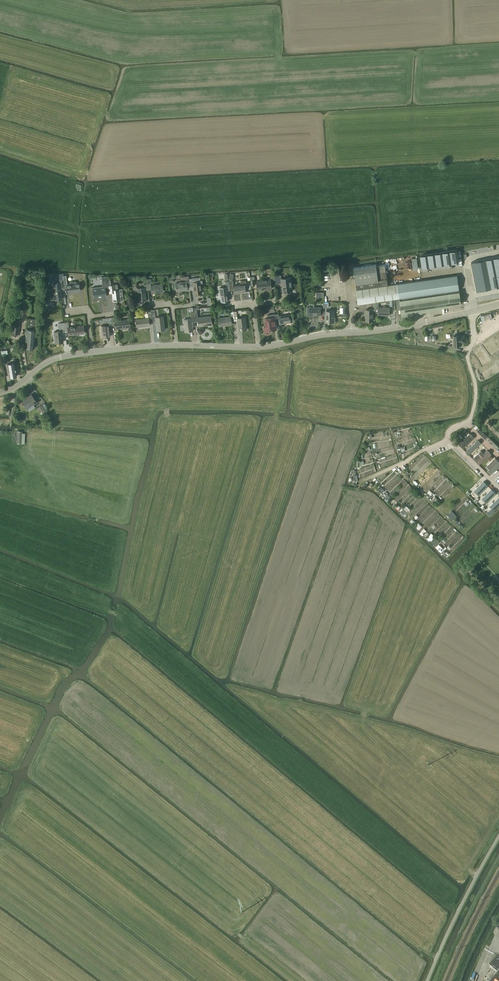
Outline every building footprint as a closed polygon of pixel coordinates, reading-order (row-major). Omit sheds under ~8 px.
[(456,252),(420,257),(422,270),(458,264),(456,252)] [(471,262),(477,291),(498,286),(498,256),(471,262)] [(354,268),(356,283),(357,290),(388,285),(385,264),(376,265),(376,264),(354,268)] [(281,275),(274,276),(275,284),(282,283),(283,292),(293,291),(291,277),(282,279),(281,275)] [(457,275),(399,284),(400,298),(400,301),(459,292),(459,289),(457,275)] [(107,280),(107,281),(107,276),(101,276),(102,286),(92,287),(93,297),(93,298),(106,296),(106,293),(109,293),(107,280)] [(186,282),(175,283),(176,291),(187,290),(190,290),(190,286),(189,279),(189,276),(182,277),(182,280),(186,279),(186,282)] [(270,279),(257,280),(258,290),(272,289),(271,284),(275,284),(274,276),(270,276),(270,279)] [(192,278),(189,279),(190,286),(193,285),(193,290),(194,294),(202,293),(200,284),(202,284),(202,280),(200,280),(200,277),(192,278)] [(60,282),(53,283),(53,288),(55,300),(63,299),(61,289),(64,289),(63,279),(60,280),(60,282)] [(66,279),(63,279),(64,289),(67,288),(68,292),(80,291),(79,283),(76,283),(76,281),(70,282),(70,284),(67,284),(67,282),(66,279)] [(113,302),(121,301),(123,300),(122,289),(117,290),(117,285),(111,285),(110,280),(107,280),(109,293),(112,292),(113,302)] [(240,281),(240,285),(233,285),(233,280),(229,281),(230,290),(233,290),(234,293),(245,292),(244,284),(246,284),(245,280),(240,281)] [(228,301),(227,291),(230,290),(229,281),(226,281),(226,287),(219,288),(221,302),(228,301)] [(150,283),(147,284),(148,290),(151,290),(151,293),(163,291),(162,284),(151,285),(150,283)] [(138,294),(134,294),(136,305),(140,305),(140,300),(146,300),(145,290),(148,290),(147,284),(144,284),(144,287),(137,288),(138,294)] [(388,285),(357,290),(359,303),(396,298),(400,298),(399,284),(388,285)] [(461,303),(459,292),(400,301),(401,308),(402,316),(412,315),(412,314),(422,312),(432,310),(432,309),(442,308),(442,307),(451,306),(451,305),(461,303)] [(366,321),(373,321),(373,313),(376,313),(376,302),(373,303),(373,309),(366,309),(366,321)] [(390,307),(378,307),(379,302),(376,302),(376,313),(378,313),(378,315),(389,315),(390,307)] [(321,315),(323,315),(324,307),(321,307),(307,307),(307,315),(308,316),(312,316),(313,315),(321,315)] [(324,307),(323,315),(326,315),(326,322),(330,322),(331,323),(334,323),(335,322),(335,319),(334,319),(334,311),(326,311),(326,307),(324,307)] [(233,311),(234,321),(237,320),(238,331),(246,330),(245,317),(237,318),(236,310),(233,311)] [(210,316),(197,317),(197,311),(193,312),(194,322),(198,321),(198,326),(211,325),(210,316)] [(231,321),(234,321),(233,311),(232,311),(233,314),(230,314),(230,316),(218,318),(219,326),(231,325),(231,321)] [(163,316),(155,317),(154,312),(151,313),(152,321),(155,321),(156,330),(165,329),(163,316)] [(192,331),(191,322),(194,322),(193,312),(190,312),(191,319),(183,320),(185,332),(192,331)] [(149,325),(149,322),(152,321),(151,313),(148,313),(148,317),(135,319),(136,327),(149,325)] [(266,327),(264,327),(265,333),(266,334),(269,333),(270,332),(270,330),(274,330),(277,329),(276,320),(276,317),(275,314),(267,315),(268,318),(265,318),(266,327)] [(279,314),(275,314),(276,317),(276,320),(279,320),(280,324),(291,322),(291,321),(294,320),(293,316),(290,317),(290,315),(279,316),(279,314)] [(127,329),(127,327),(130,327),(129,319),(114,321),(114,319),(115,319),(115,317),(111,317),(111,319),(112,325),(115,325),(115,328),(123,327),(123,329),(127,329)] [(34,348),(36,329),(37,319),(27,318),(24,347),(34,348)] [(110,336),(109,326),(112,325),(111,319),(108,320),(103,320),(104,323),(108,323),(108,325),(101,326),(102,337),(110,336)] [(63,322),(65,332),(68,331),(68,335),(75,334),(75,335),(76,336),(79,336),(79,335),(79,334),(84,333),(83,325),(69,327),(68,321),(65,322),(65,323),(63,323),(63,322)] [(63,342),(62,332),(65,332),(63,322),(58,323),(59,331),(54,332),(55,343),(63,342)] [(453,335),(454,346),(461,345),(460,342),(465,342),(465,335),(460,336),(460,335),(457,335),(457,334),(454,335),(453,335)] [(487,345),(494,355),(498,352),(498,349),(493,341),(487,345)] [(481,348),(475,352),(481,361),(487,357),(481,348)] [(14,362),(7,364),(10,377),(16,376),(14,362)] [(488,377),(491,381),(498,376),(498,375),(497,371),(488,377)] [(36,402),(31,394),(22,401),(29,411),(35,407),(33,404),(36,402)] [(479,428),(477,431),(485,439),(487,436),(479,428)] [(17,431),(17,443),(25,443),(25,433),(22,433),(22,431),(17,431)] [(475,437),(471,432),(460,442),(465,447),(475,437)] [(479,439),(466,451),(469,454),(482,442),(479,439)] [(481,456),(477,460),(480,463),(492,453),(489,449),(484,453),(482,450),(478,453),(481,456)] [(487,465),(490,468),(498,460),(495,457),(487,465)] [(455,458),(447,465),(451,469),(459,462),(455,458)] [(464,467),(455,475),(459,480),(468,472),(464,467)] [(472,475),(462,484),(467,488),(476,480),(472,475)] [(437,493),(439,496),(453,484),(450,481),(437,493)] [(481,482),(470,493),(474,498),(486,488),(481,482)] [(490,491),(479,501),(484,506),(495,495),(490,491)] [(489,510),(494,514),(497,512),(498,509),(498,501),(498,500),(489,510)] [(447,515),(452,519),(456,514),(452,510),(447,515)] [(459,536),(448,546),(453,551),(464,541),(459,536)] [(439,544),(436,547),(441,552),(444,549),(439,544)] [(498,956),(489,967),(497,973),(490,980),(498,980),(498,957),(498,956)]
